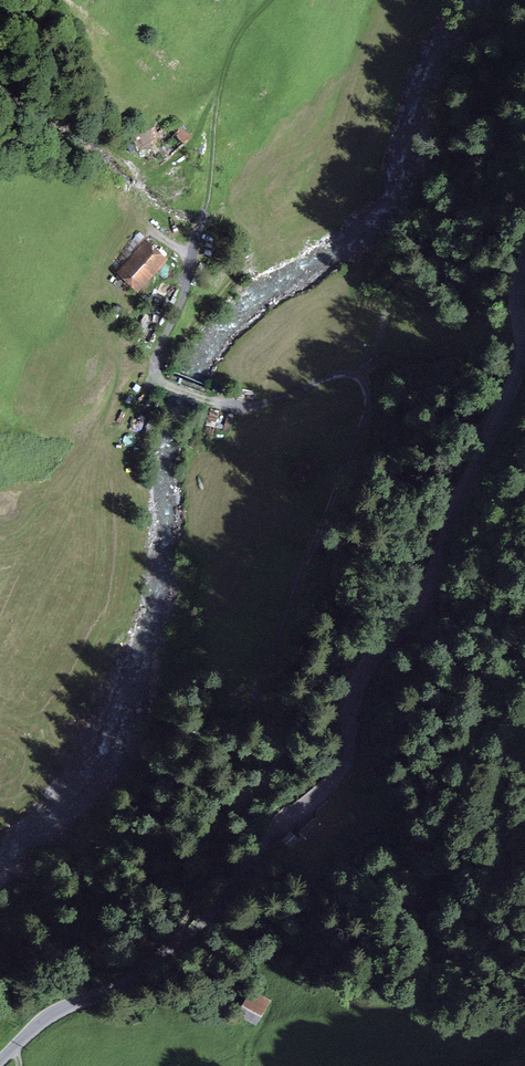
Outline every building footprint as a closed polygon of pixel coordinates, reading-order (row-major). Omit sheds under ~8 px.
[(171,125),(148,145),(162,162),(186,142),(171,125)] [(146,238),(114,269),(136,291),(167,260),(146,238)] [(219,433),(221,409),(212,409),(209,433),(219,433)] [(293,830),(285,839),(292,845),(300,836),(293,830)] [(270,1004),(251,992),(236,1014),(254,1027),(270,1004)]
